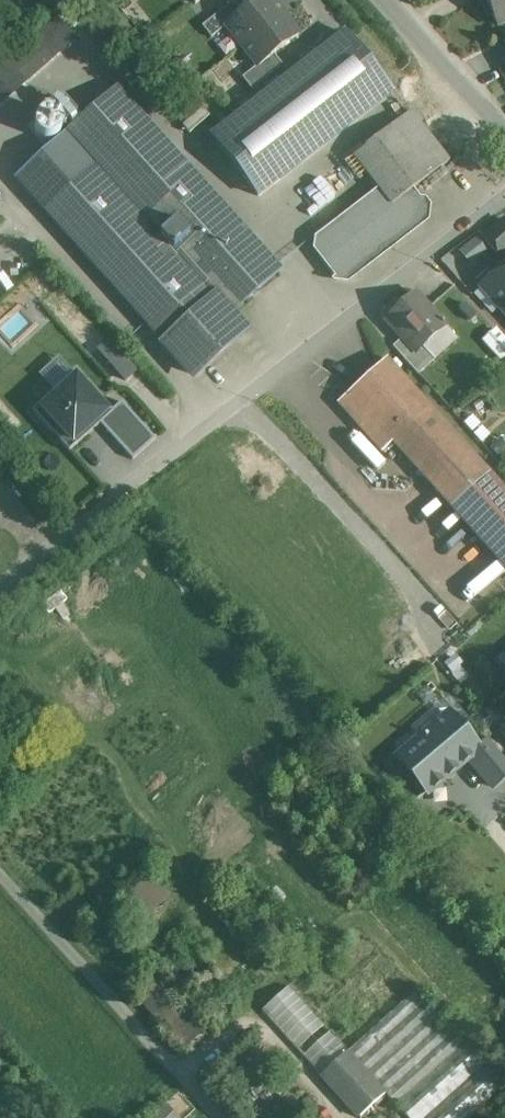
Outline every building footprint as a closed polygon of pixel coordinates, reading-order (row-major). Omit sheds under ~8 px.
[(225,26),(226,27),(241,47),(283,15),(271,0),(259,0),(241,14),(225,26)] [(498,26),(504,22),(504,0),(485,0),(498,26)] [(233,3),(202,27),(211,39),(226,27),(225,26),(241,14),(233,3)] [(283,15),(241,47),(257,67),(257,68),(274,55),(299,36),(283,15)] [(0,68),(0,109),(76,41),(56,19),(0,68)] [(346,34),(213,138),(258,197),(392,93),(346,34)] [(274,55),(257,68),(257,67),(242,78),(251,91),(282,67),(274,55)] [(189,69),(176,79),(185,90),(198,81),(189,69)] [(198,81),(185,90),(195,102),(207,92),(198,81)] [(280,271),(116,90),(67,134),(97,167),(47,212),(195,376),(247,330),(232,314),(280,271)] [(412,112),(354,156),(377,186),(315,233),(313,250),(332,275),(349,275),(425,218),(425,207),(412,189),(449,161),(412,112)] [(485,237),(502,256),(504,253),(504,220),(485,237)] [(483,286),(504,310),(504,266),(483,286)] [(445,327),(415,295),(386,321),(402,339),(415,354),(422,348),(445,327)] [(494,332),(483,342),(501,362),(504,358),(504,345),(494,332)] [(112,335),(97,348),(125,381),(139,368),(112,335)] [(422,348),(415,354),(402,339),(392,348),(418,376),(434,361),(422,348)] [(385,361),(338,403),(383,453),(393,443),(504,567),(504,493),(385,361)] [(78,372),(34,411),(68,449),(100,421),(112,410),(78,372)] [(112,410),(100,421),(132,457),(153,438),(121,402),(112,410)] [(480,750),(450,714),(397,759),(427,794),(480,750)] [(150,875),(131,895),(150,913),(169,894),(150,875)] [(201,1031),(154,978),(134,996),(181,1049),(201,1031)] [(322,1076),(347,1053),(288,987),(262,1010),(322,1076)] [(417,991),(348,1052),(385,1094),(396,1106),(465,1045),(417,991)] [(396,1106),(407,1117),(469,1117),(504,1087),(466,1044),(465,1045),(396,1106)] [(348,1052),(347,1053),(322,1076),(321,1077),(358,1117),(385,1094),(348,1052)] [(171,1116),(163,1106),(149,1117),(168,1117),(171,1116)]
